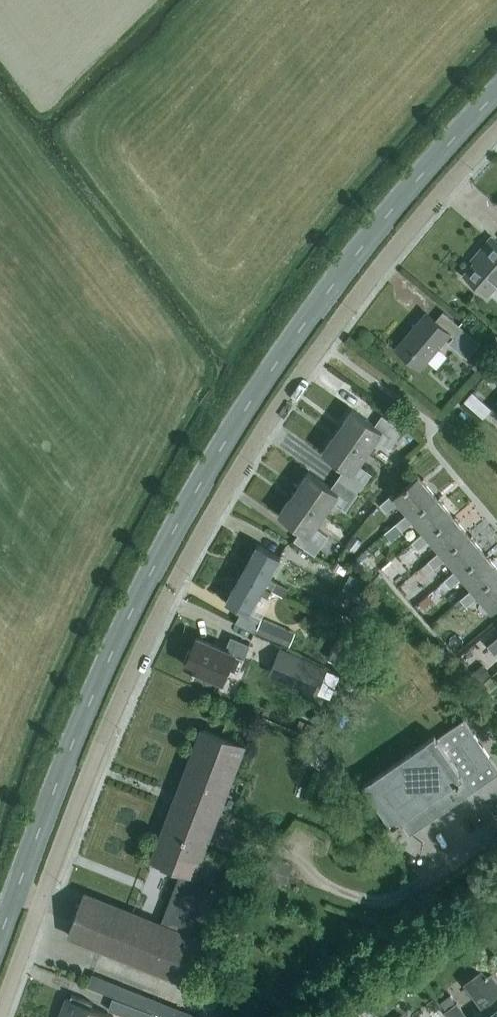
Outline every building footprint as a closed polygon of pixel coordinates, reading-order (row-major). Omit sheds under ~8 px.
[(492,236),(480,250),(485,255),(478,263),(476,261),(465,275),(487,294),(496,283),(496,240),(492,236)] [(436,321),(426,312),(396,347),(420,368),(428,360),(436,368),(447,356),(438,348),(450,334),(454,337),(449,343),(468,359),(481,343),(444,311),(436,321)] [(479,350),(469,363),(477,369),(487,357),(479,350)] [(491,408),(475,394),(467,402),(483,417),(491,408)] [(390,448),(403,429),(383,415),(376,425),(353,409),(340,428),(370,449),(377,439),(390,448)] [(370,449),(340,428),(323,452),(346,467),(342,472),(363,487),(372,473),(359,464),(370,449)] [(363,487),(342,472),(332,487),(309,471),(300,485),(330,506),(333,501),(346,510),(363,487)] [(394,492),(380,504),(386,511),(399,500),(409,512),(411,515),(435,494),(419,475),(396,495),(394,492)] [(294,540),(315,555),(328,536),(315,527),(330,506),(300,485),(279,514),(302,530),(294,540)] [(425,531),(427,533),(451,513),(435,494),(411,515),(409,512),(396,523),(384,532),(390,540),(402,530),(415,519),(425,531)] [(425,531),(412,542),(418,549),(431,538),(441,550),(443,552),(467,532),(451,513),(427,533),(425,531)] [(443,552),(441,550),(421,567),(427,574),(447,557),(457,569),(459,571),(483,551),(467,532),(443,552)] [(355,551),(363,540),(353,533),(345,543),(355,551)] [(272,589),(276,581),(269,578),(280,557),(258,544),(243,572),(272,589)] [(475,590),(496,572),(496,567),(483,551),(459,571),(457,569),(444,579),(451,587),(463,576),(473,588),(475,590)] [(242,609),(235,622),(255,632),(256,631),(289,645),(295,631),(261,617),(260,619),(249,613),(260,593),(268,597),(272,589),(243,572),(227,601),(242,609)] [(479,595),(492,610),(496,606),(496,572),(475,590),(473,588),(461,598),(467,605),(479,595)] [(350,574),(340,592),(364,604),(373,586),(350,574)] [(276,581),(272,589),(286,597),(290,589),(276,581)] [(354,636),(342,629),(327,657),(339,664),(354,636)] [(226,650),(197,637),(191,651),(189,650),(184,660),(187,661),(185,664),(223,680),(229,667),(238,671),(249,645),(232,637),(226,650)] [(488,645),(495,653),(496,651),(496,637),(488,645)] [(280,647),(268,674),(317,694),(318,692),(328,669),(328,667),(280,647)] [(435,734),(364,784),(393,826),(401,820),(411,834),(496,774),(496,766),(464,719),(437,738),(435,734)] [(308,723),(304,731),(313,735),(316,727),(308,723)] [(153,859),(182,871),(162,921),(85,893),(81,905),(77,903),(70,922),(73,923),(69,935),(184,980),(199,939),(189,935),(218,863),(202,857),(244,745),(203,729),(153,859)] [(285,883),(292,864),(279,859),(278,862),(268,858),(262,874),(285,883)] [(494,971),(488,975),(487,974),(486,975),(482,970),(465,983),(484,1007),(476,1013),(478,1016),(496,1016),(496,974),(494,971)] [(72,994),(70,999),(67,998),(59,1016),(113,1016),(114,1016),(91,1007),(93,1002),(72,994)] [(445,1011),(450,1016),(468,1016),(452,995),(441,1002),(447,1010),(445,1011)] [(129,1016),(152,1016),(154,1013),(143,1009),(113,998),(109,1009),(129,1016)]
